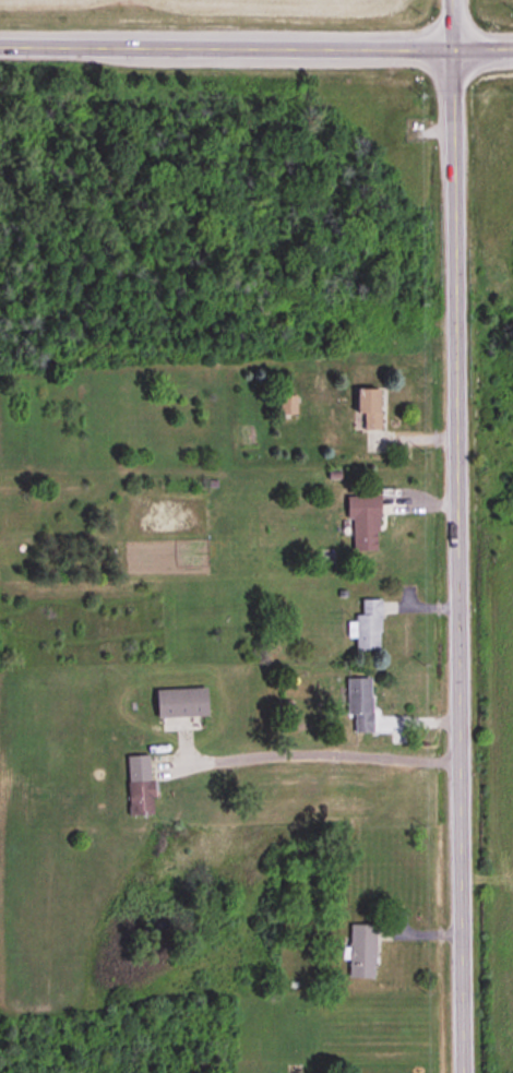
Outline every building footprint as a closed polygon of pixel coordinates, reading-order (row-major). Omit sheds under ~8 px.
[(363,414),(363,428),(380,428),(380,388),(355,388),(355,414),(363,414)] [(281,397),(281,414),(295,414),(295,397),(281,397)] [(378,550),(378,497),(346,497),(346,520),(352,520),(352,550),(378,550)] [(380,600),(361,600),(361,615),(355,615),(354,637),(355,637),(355,652),(380,653),(380,600)] [(371,733),(371,679),(347,679),(347,716),(354,716),(354,733),(371,733)] [(155,690),(155,718),(205,717),(205,689),(155,690)] [(126,756),(128,815),(152,815),(151,756),(126,756)] [(349,979),(374,979),(374,926),(349,926),(349,979)]
